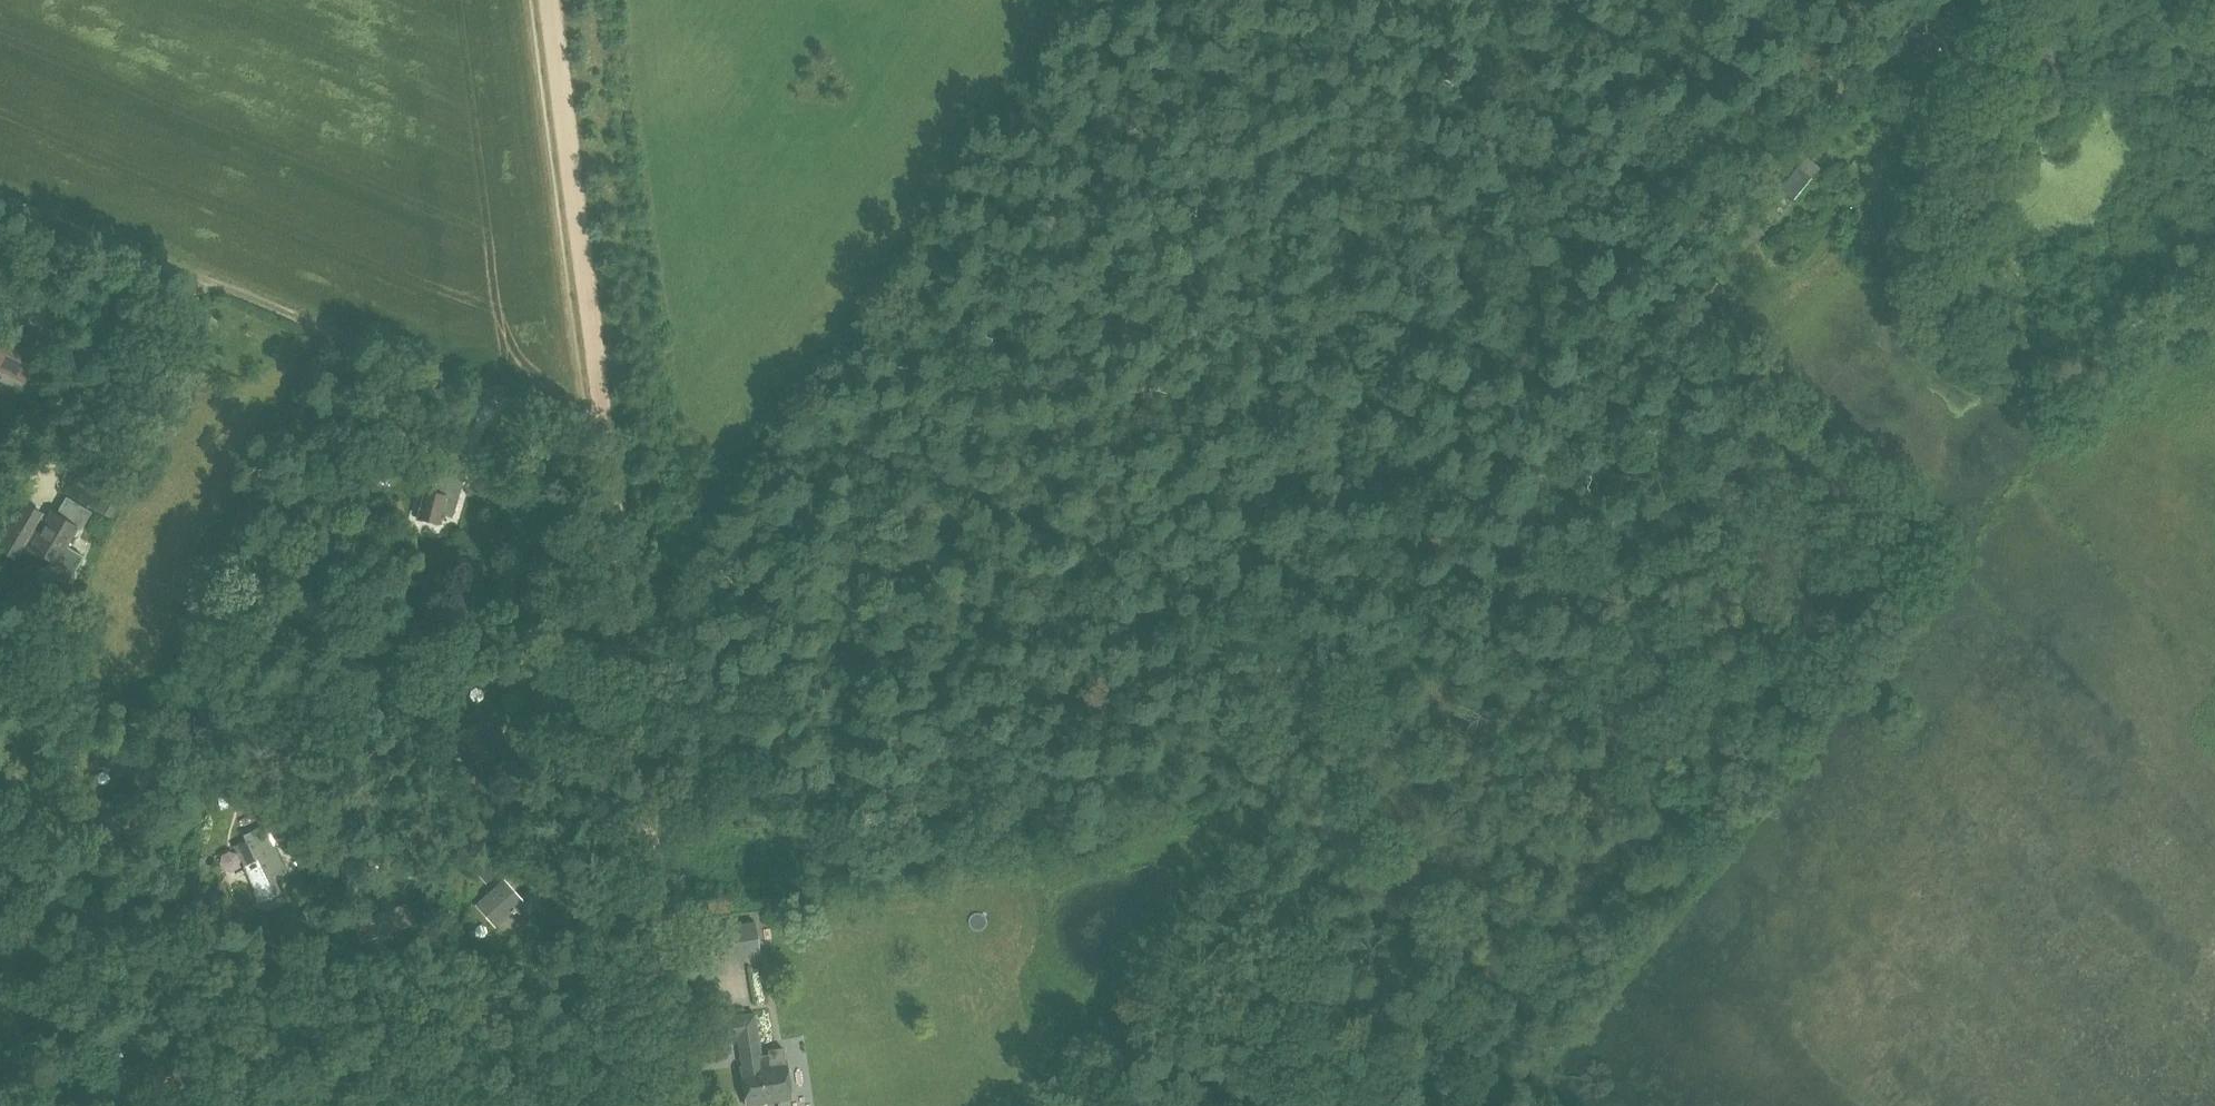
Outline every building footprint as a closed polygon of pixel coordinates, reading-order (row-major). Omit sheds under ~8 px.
[(1782,188),(1794,198),(1815,172),(1816,169),(1817,166),(1816,164),(1815,162),(1806,156),(1782,188)] [(1753,242),(1767,236),(1761,222),(1747,228),(1753,242)] [(1696,293),(1712,306),(1726,289),(1710,276),(1696,293)] [(17,322),(2,354),(37,370),(52,337),(17,322)] [(55,338),(51,347),(64,353),(68,344),(55,338)] [(418,517),(440,523),(443,513),(452,516),(457,498),(463,477),(432,468),(426,489),(418,517)] [(126,487),(112,478),(95,506),(108,515),(126,487)] [(54,562),(76,526),(80,529),(91,511),(66,496),(56,513),(52,511),(44,525),(37,520),(41,513),(24,503),(0,543),(0,550),(14,558),(24,541),(32,545),(30,548),(54,562)] [(16,738),(11,755),(23,759),(29,742),(16,738)] [(80,765),(70,764),(68,780),(78,781),(80,765)] [(5,779),(18,782),(21,769),(8,766),(5,779)] [(251,888),(258,901),(280,891),(272,875),(287,868),(267,825),(244,835),(257,862),(245,867),(254,886),(251,888)] [(484,860),(473,869),(485,883),(496,874),(484,860)] [(364,884),(369,877),(360,870),(355,878),(364,884)] [(183,887),(189,885),(189,883),(197,880),(195,875),(181,880),(183,887)] [(482,900),(500,921),(515,908),(523,917),(543,900),(533,888),(522,898),(505,879),(482,900)] [(758,927),(710,932),(714,963),(762,958),(758,927)] [(740,1067),(746,1105),(792,1099),(786,1063),(785,1064),(783,1048),(769,1050),(770,1054),(761,1055),(755,1013),(721,1018),(724,1038),(738,1036),(742,1067),(740,1067)]
